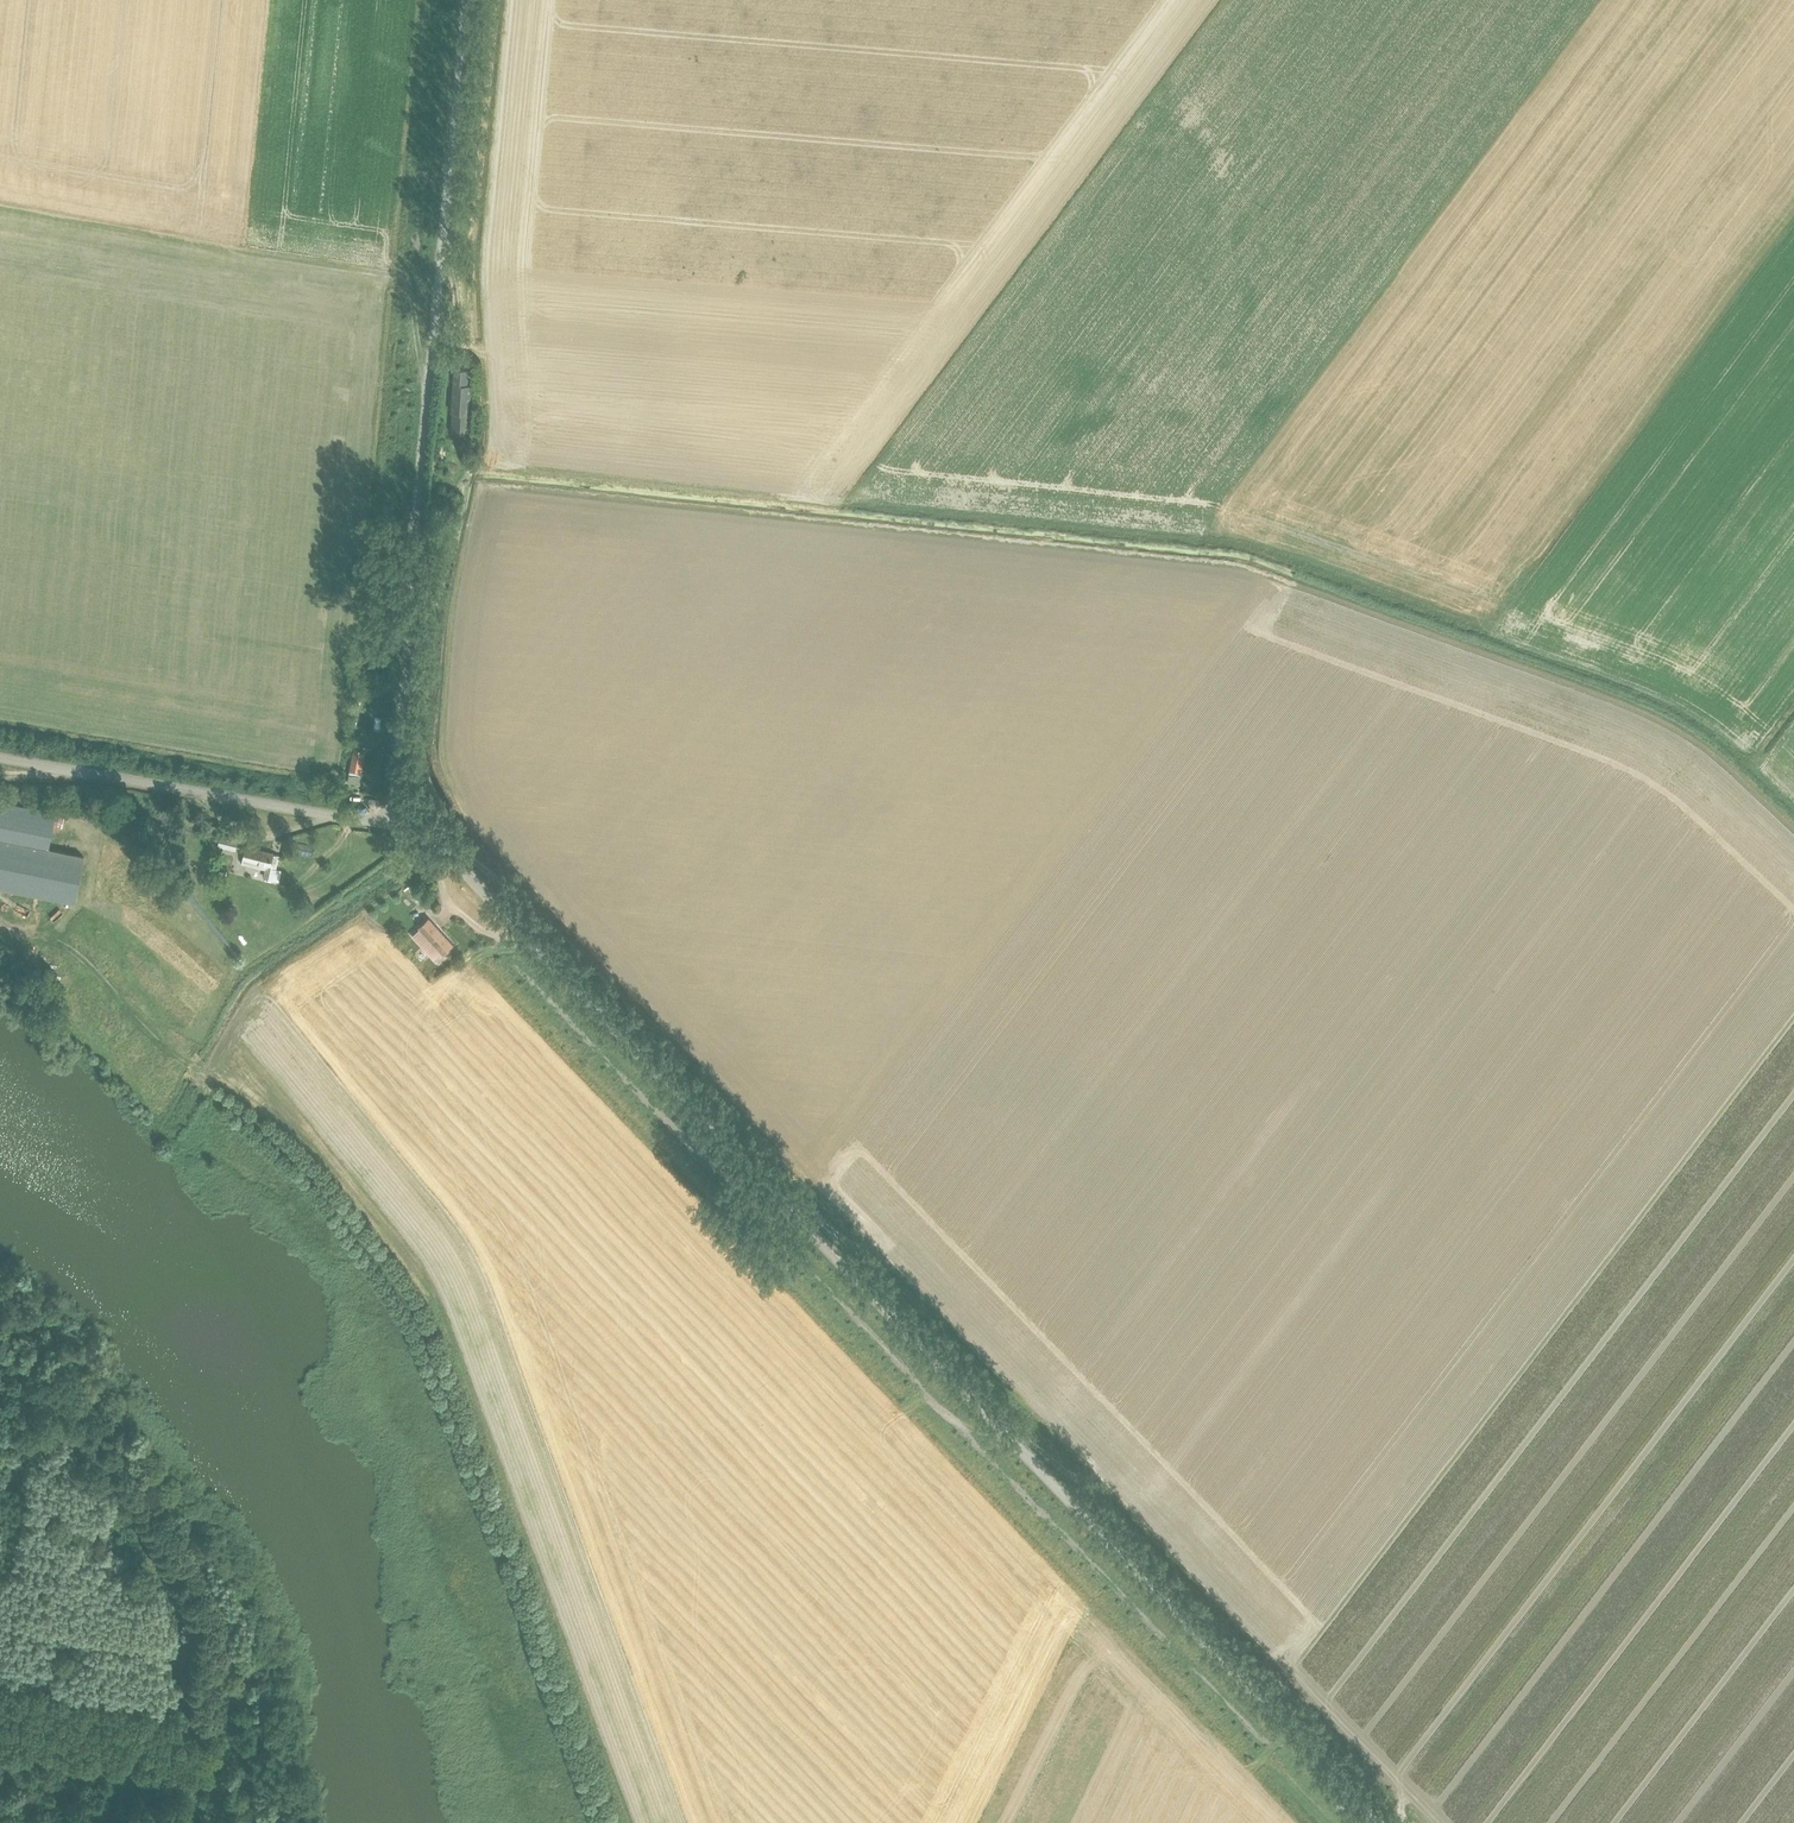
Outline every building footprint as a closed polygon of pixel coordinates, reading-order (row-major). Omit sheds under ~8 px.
[(466,384),(467,369),(455,368),(452,411),(454,412),(452,431),(469,432),(471,412),(469,412),(470,385),(466,384)] [(359,783),(364,751),(352,749),(347,781),(359,783)] [(376,796),(378,789),(365,787),(364,794),(376,796)] [(47,848),(54,812),(0,802),(0,888),(74,902),(83,855),(47,848)] [(233,850),(236,842),(219,837),(217,846),(233,850)] [(293,843),(291,851),(310,856),(312,847),(293,843)] [(274,871),(277,856),(245,849),(243,860),(259,864),(258,868),(267,869),(265,878),(278,881),(280,873),(274,871)] [(17,909),(29,914),(31,907),(20,903),(17,909)] [(420,929),(413,936),(435,960),(442,953),(451,944),(429,919),(419,928),(420,929)]
